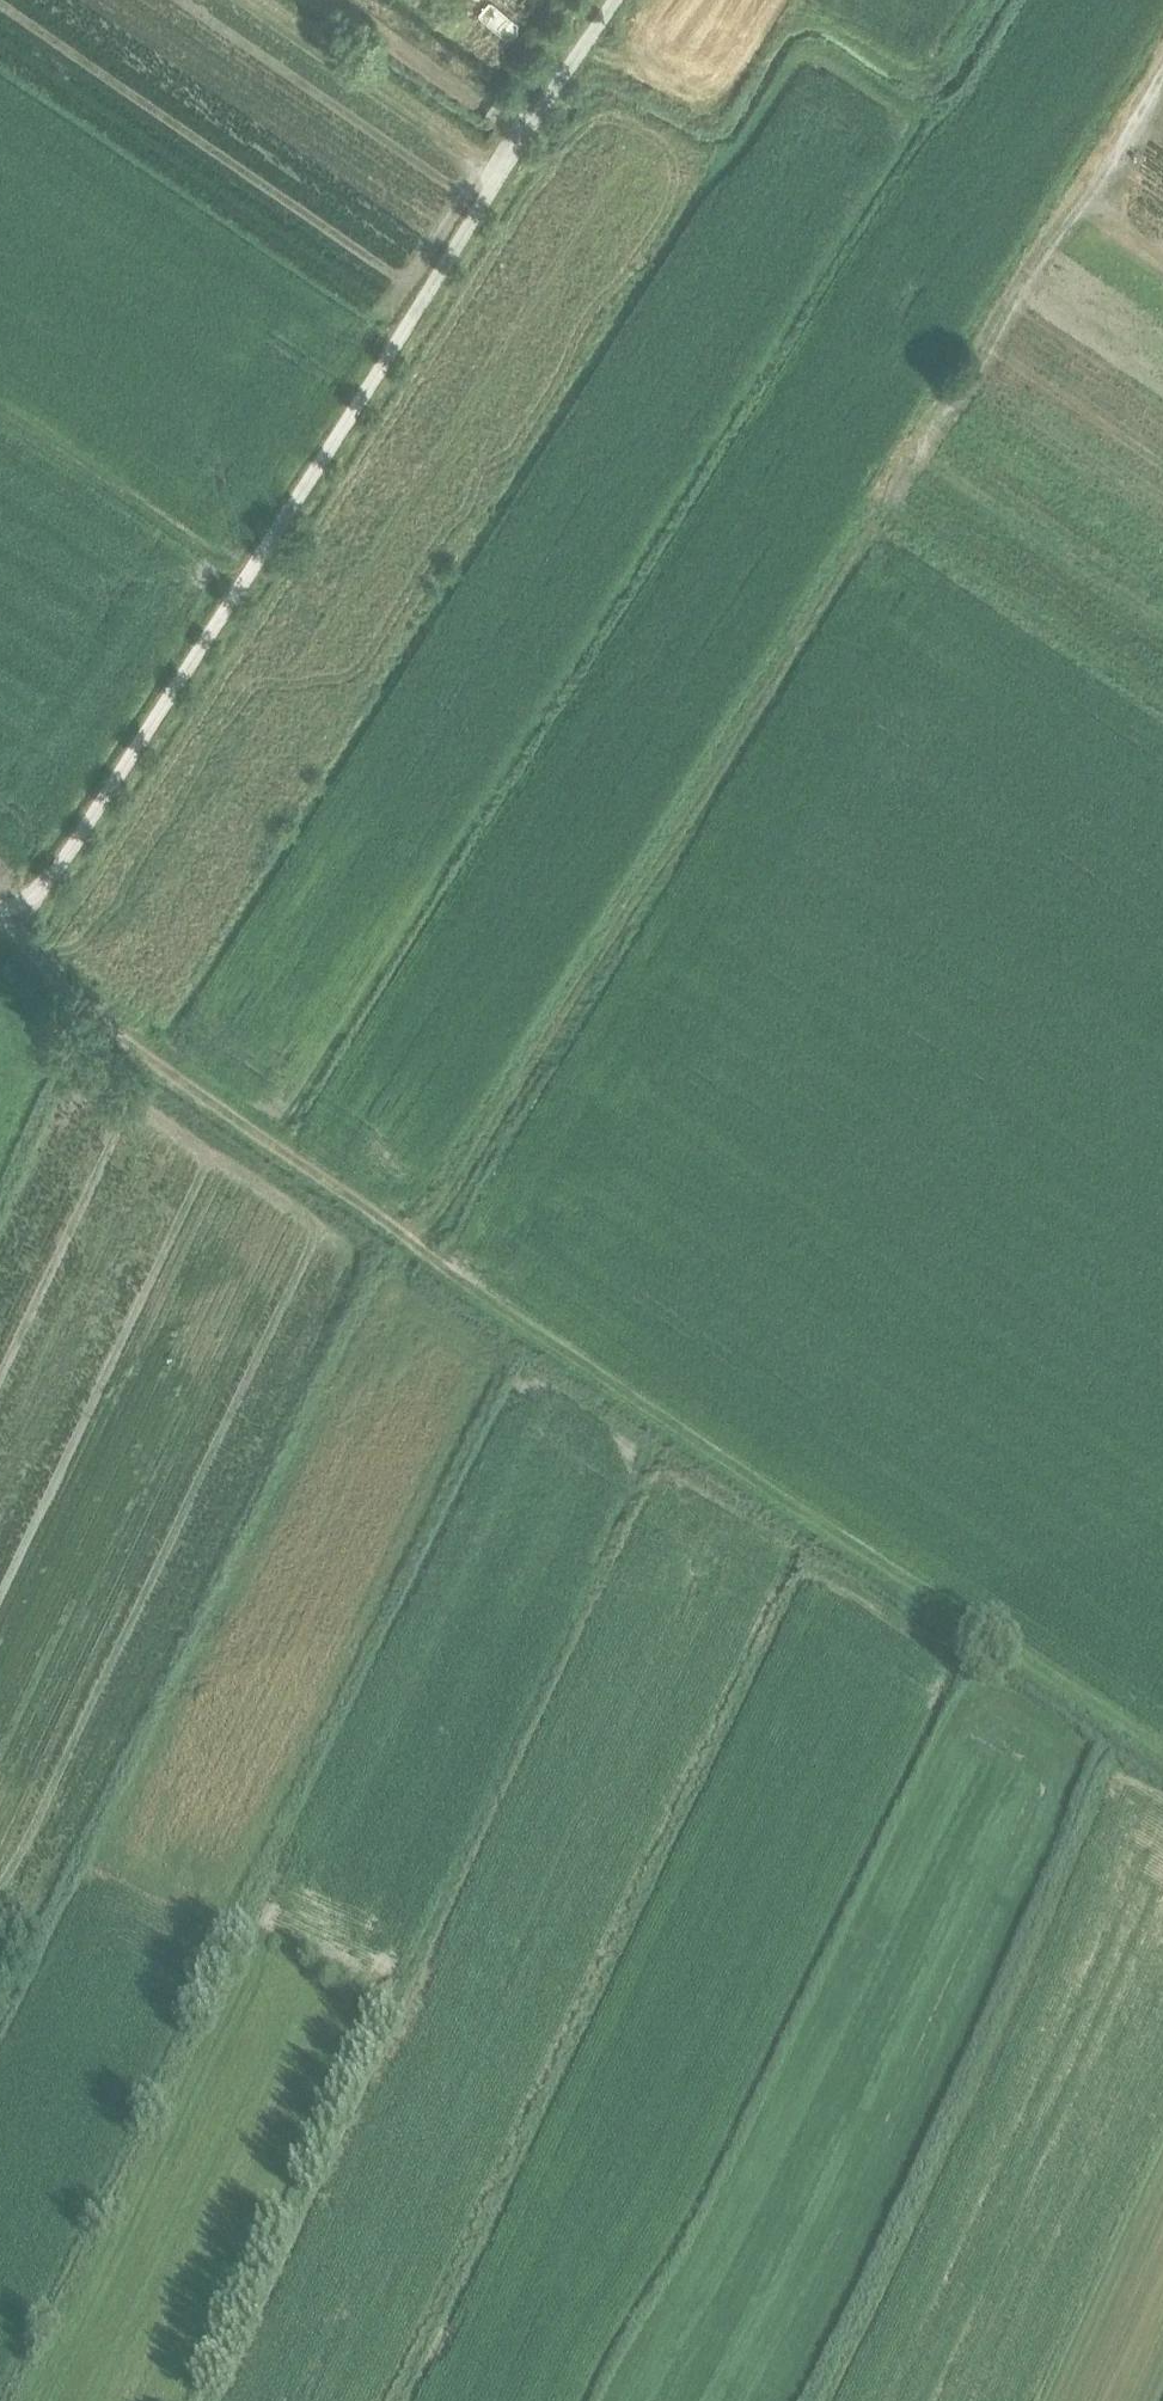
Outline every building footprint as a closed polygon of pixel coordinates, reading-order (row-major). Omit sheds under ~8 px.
[(522,19),(498,0),(491,0),(481,11),(510,34),(522,19)]
